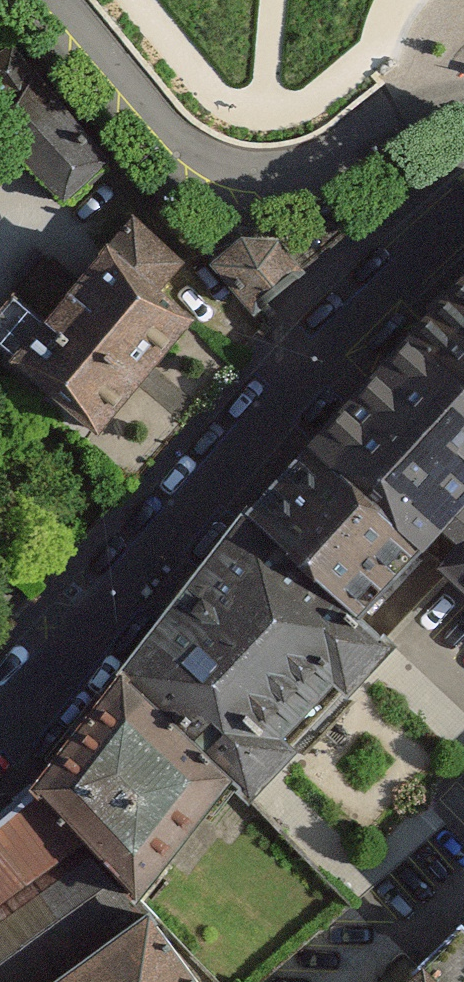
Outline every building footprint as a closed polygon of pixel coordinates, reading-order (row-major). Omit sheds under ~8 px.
[(11,39),(0,46),(0,130),(63,196),(114,154),(33,70),(11,39)] [(104,225),(12,340),(99,423),(192,303),(163,274),(185,252),(133,205),(104,225)] [(228,229),(203,250),(254,311),(300,272),(277,244),(242,241),(239,243),(228,229)] [(247,513),(384,639),(399,624),(370,598),(440,523),(459,542),(440,563),(463,585),(463,507),(459,503),(463,498),(463,280),(247,513)] [(248,793),(388,644),(384,639),(247,513),(123,676),(229,775),(248,793)] [(229,775),(123,676),(36,785),(136,894),(229,775)] [(36,785),(0,816),(0,981),(52,981),(150,909),(136,894),(36,785)] [(150,909),(52,981),(213,981),(209,977),(150,909)] [(382,981),(463,981),(463,937),(449,923),(382,981)]
